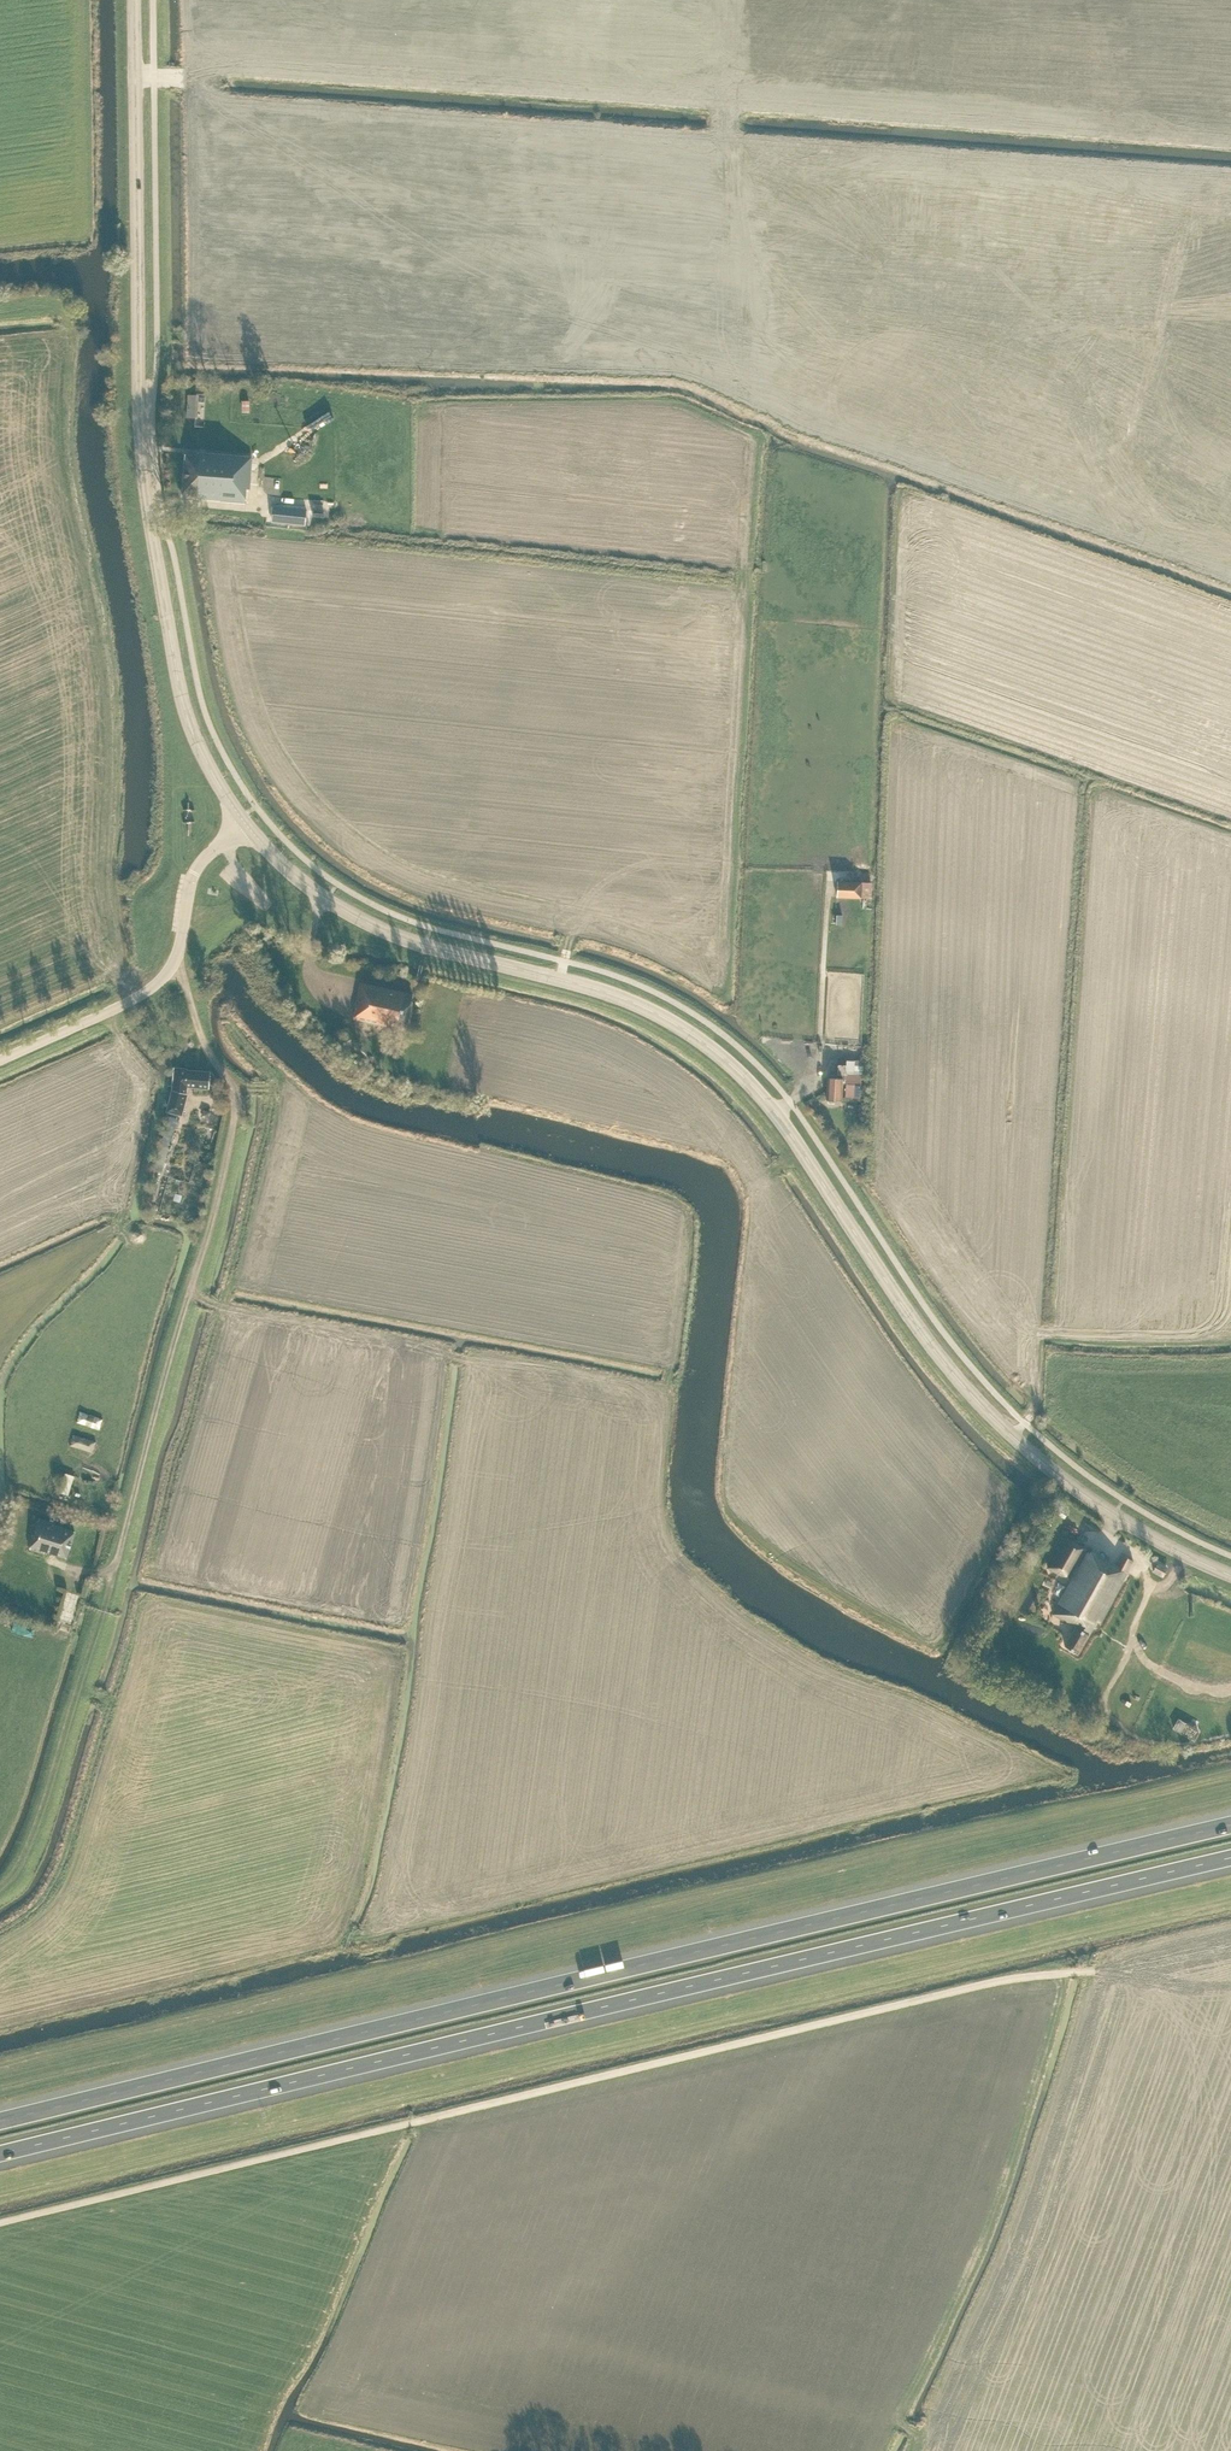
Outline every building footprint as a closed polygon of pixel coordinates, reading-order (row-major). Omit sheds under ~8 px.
[(197,420),(198,396),(190,395),(188,419),(197,420)] [(186,455),(182,497),(245,503),(246,490),(249,490),(251,457),(199,453),(198,456),(186,455)] [(273,522),(304,525),(306,510),(274,507),(273,522)] [(837,881),(837,897),(861,898),(871,898),(872,883),(861,882),(837,881)] [(356,1008),(354,1018),(389,1026),(389,1025),(405,1028),(413,995),(361,983),(355,1007),(356,1008)] [(340,1037),(338,1045),(348,1047),(351,1039),(340,1037)] [(827,1099),(829,1102),(834,1102),(835,1100),(841,1100),(842,1079),(845,1079),(846,1072),(853,1072),(854,1060),(846,1060),(838,1059),(838,1065),(837,1078),(827,1078),(826,1099),(827,1099)] [(187,1071),(187,1069),(175,1068),(173,1090),(167,1111),(181,1115),(187,1094),(185,1093),(185,1086),(209,1088),(211,1073),(187,1071)] [(861,1075),(846,1074),(845,1097),(860,1098),(861,1075)] [(207,1119),(210,1112),(203,1110),(200,1117),(207,1119)] [(171,1141),(178,1120),(170,1117),(163,1138),(164,1139),(162,1145),(168,1147),(170,1140),(171,1141)] [(156,1192),(158,1185),(151,1183),(149,1190),(156,1192)] [(58,1492),(68,1495),(74,1476),(64,1473),(58,1492)] [(45,1551),(66,1558),(75,1532),(53,1525),(54,1523),(40,1518),(30,1549),(44,1554),(45,1551)] [(1047,1567),(1069,1579),(1086,1549),(1065,1537),(1047,1567)] [(1078,1653),(1096,1621),(1100,1623),(1133,1561),(1121,1555),(1115,1566),(1088,1551),(1052,1614),(1075,1627),(1068,1639),(1064,1645),(1078,1653)] [(1151,1571),(1162,1577),(1168,1567),(1157,1561),(1151,1571)] [(1198,1732),(1178,1720),(1173,1729),(1193,1741),(1198,1732)]
